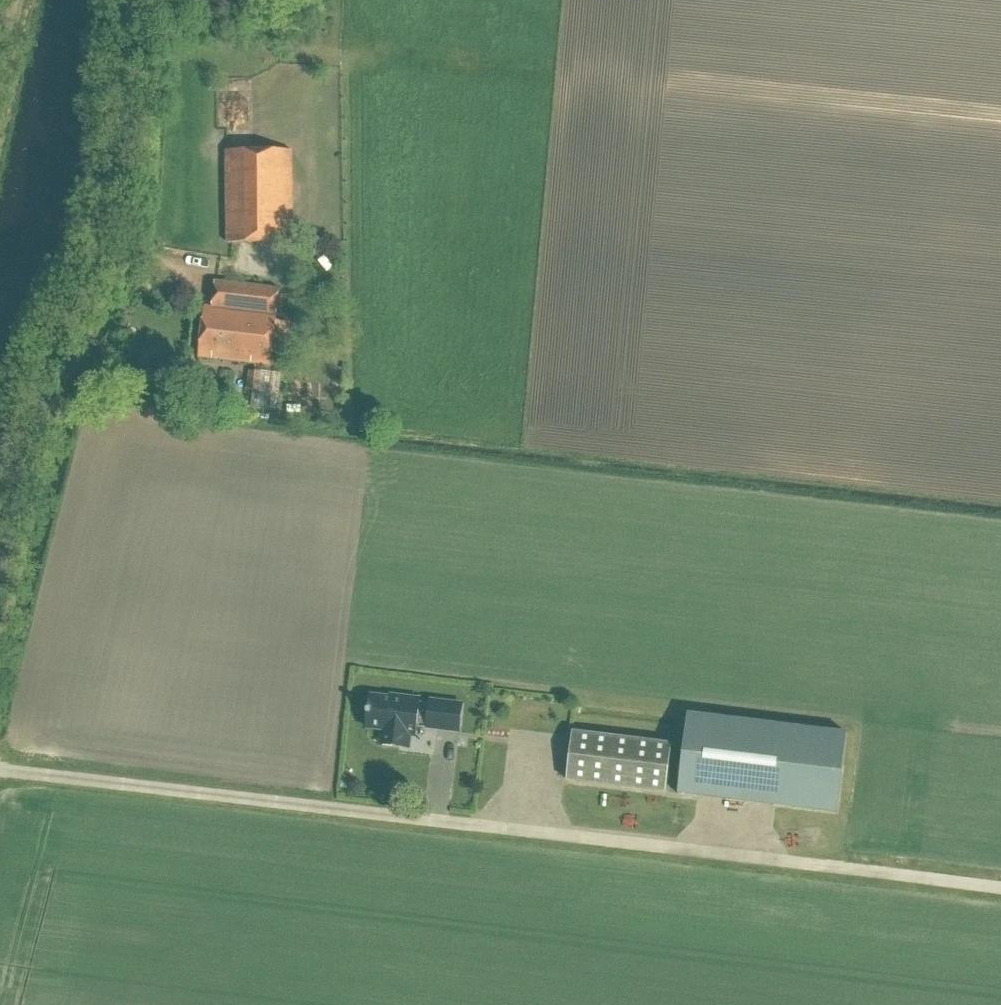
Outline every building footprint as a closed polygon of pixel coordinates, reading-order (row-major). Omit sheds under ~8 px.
[(228,242),(293,242),(292,150),(227,150),(228,242)] [(205,305),(199,356),(270,365),(280,288),(215,280),(212,306),(205,305)] [(274,338),(288,341),(293,322),(279,318),(274,338)] [(260,391),(262,372),(247,371),(246,389),(260,391)] [(390,699),(370,697),(366,728),(383,730),(381,745),(400,748),(402,734),(416,736),(417,724),(427,725),(427,728),(460,732),(463,705),(430,701),(430,704),(420,703),(420,700),(390,696),(390,699)] [(688,714),(678,794),(838,814),(848,734),(688,714)] [(573,732),(567,780),(666,793),(672,745),(573,732)]
